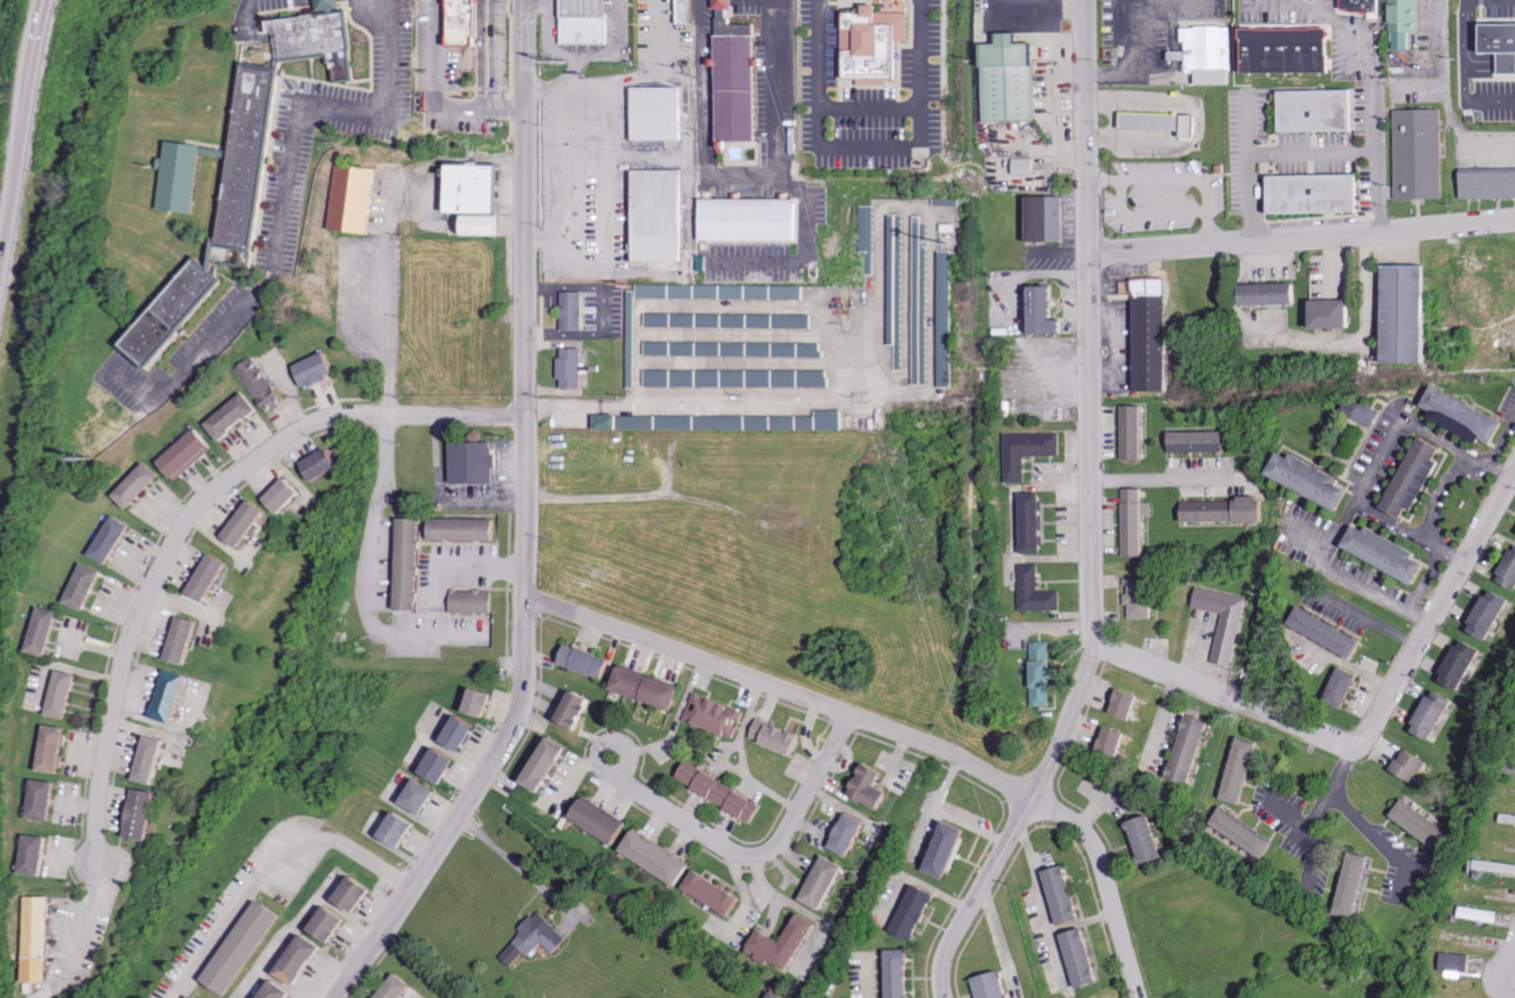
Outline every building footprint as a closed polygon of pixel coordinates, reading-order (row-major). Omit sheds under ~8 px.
[(452,53),(453,0),(478,0),(477,54),(452,53)] [(615,0),(568,0),(569,45),(615,45),(615,0)] [(681,23),(681,0),(694,0),(694,23),(681,23)] [(757,64),(763,64),(763,50),(755,50),(754,24),(733,24),(732,14),(736,14),(736,0),(714,0),(714,11),(719,11),(719,32),(716,32),(717,140),(757,140),(757,64)] [(1348,12),(1384,13),(1384,0),(1348,0),(1348,12)] [(1395,33),(1400,33),(1399,50),(1417,51),(1417,34),(1423,34),(1424,0),(1396,0),(1395,33)] [(845,76),(861,76),(893,76),(898,76),(898,39),(909,39),(910,13),(877,12),(878,3),(866,3),(866,11),(846,10),(845,76)] [(356,39),(352,11),(271,22),(279,66),(246,63),(232,149),(172,139),(163,208),(197,212),(206,154),(231,158),(222,236),(217,236),(214,266),(202,255),(125,344),(156,368),(231,280),(220,270),(223,245),(260,250),(289,64),(335,58),(340,84),(360,81),(356,39)] [(1514,75),(1514,25),(1492,25),(1492,55),(1504,55),(1504,75),(1514,75)] [(1233,26),(1184,27),(1184,43),(1188,43),(1188,51),(1174,52),(1174,61),(1189,61),(1189,74),(1200,74),(1201,85),(1234,85),(1233,26)] [(1236,29),(1236,73),(1326,73),(1326,28),(1236,29)] [(1043,122),(1041,44),(1025,45),(1025,34),(1007,35),(1007,45),(992,45),(992,67),(989,67),(991,123),(1043,122)] [(633,135),(682,135),(682,83),(633,83),(633,135)] [(1355,132),(1354,90),(1285,92),(1286,134),(1355,132)] [(1448,199),(1446,110),(1398,111),(1399,200),(1448,199)] [(1127,129),(1189,131),(1189,138),(1199,139),(1199,115),(1127,113),(1127,129)] [(1018,175),(1038,175),(1038,159),(1018,159),(1018,175)] [(631,255),(681,254),(681,162),(631,162),(631,255)] [(369,238),(378,170),(337,165),(329,233),(369,238)] [(496,165),(496,214),(448,214),(448,165),(496,165)] [(1466,173),(1466,199),(1514,199),(1514,172),(1466,173)] [(1276,216),(1364,213),(1363,175),(1275,177),(1276,216)] [(959,195),(959,203),(935,203),(935,196),(959,195)] [(1033,198),(1034,241),(1068,241),(1067,197),(1033,198)] [(699,243),(795,245),(796,203),(700,201),(699,243)] [(867,272),(874,272),(874,204),(861,204),(861,249),(868,250),(867,272)] [(913,210),(920,210),(920,219),(929,219),(929,381),(913,381),(913,210)] [(888,211),(903,211),(903,367),(896,367),(896,342),(889,342),(888,211)] [(952,246),(951,381),(937,381),(938,246),(952,246)] [(1432,264),(1386,265),(1388,363),(1434,362),(1432,264)] [(1168,278),(1125,279),(1126,294),(1139,294),(1140,391),(1170,390),(1168,278)] [(637,294),(804,296),(805,281),(637,279),(637,294)] [(1301,282),(1249,283),(1250,304),(1301,303),(1301,282)] [(1058,285),(1037,285),(1038,333),(1069,333),(1069,318),(1059,319),(1058,285)] [(563,326),(584,325),(583,289),(562,289),(563,326)] [(627,388),(635,388),(635,291),(627,291),(627,388)] [(1356,327),(1355,299),(1318,300),(1319,328),(1356,327)] [(644,324),(810,327),(810,313),(644,310),(644,324)] [(645,354),(645,339),(821,340),(821,347),(825,347),(825,355),(645,354)] [(561,385),(580,386),(580,371),(600,372),(600,361),(580,360),(581,344),(563,343),(562,353),(558,353),(558,374),(561,374),(561,385)] [(269,408),(286,395),(252,351),(236,363),(269,408)] [(329,382),(327,377),(335,374),(327,353),(296,365),(304,386),(312,383),(314,387),(329,382)] [(646,366),(645,383),(828,384),(828,373),(824,373),(824,367),(646,366)] [(1437,417),(1490,443),(1492,438),(1502,443),(1513,420),(1437,384),(1428,406),(1439,411),(1437,417)] [(220,441),(231,433),(229,429),(246,417),(248,420),(260,412),(244,390),(204,419),(220,441)] [(1386,411),(1364,402),(1357,420),(1379,429),(1386,411)] [(596,427),(841,429),(841,406),(816,405),(816,413),(596,412),(596,427)] [(1149,459),(1148,405),(1125,405),(1126,459),(1149,459)] [(176,477),(213,445),(197,426),(160,458),(176,477)] [(1173,432),(1174,452),(1228,451),(1228,431),(1173,432)] [(1064,432),(1006,434),(1007,483),(1028,482),(1028,456),(1065,455),(1064,432)] [(1391,507),(1413,518),(1418,508),(1424,510),(1449,462),(1444,459),(1450,447),(1428,436),(1391,507)] [(451,482),(492,481),(490,437),(449,438),(451,482)] [(340,467),(311,481),(302,461),(331,447),(340,467)] [(1275,474),(1348,510),(1360,485),(1299,455),(1298,457),(1286,452),(1275,474)] [(159,475),(130,507),(114,493),(144,461),(159,475)] [(302,490),(280,512),(265,497),(287,475),(302,490)] [(1151,555),(1150,516),(1156,516),(1155,502),(1150,502),(1149,488),(1126,489),(1127,556),(1151,555)] [(1027,553),(1048,552),(1047,492),(1026,493),(1027,553)] [(1269,521),(1269,497),(1245,497),(1245,501),(1186,501),(1186,522),(1269,521)] [(267,514),(242,548),(223,535),(249,500),(267,514)] [(130,523),(108,560),(90,549),(113,512),(130,523)] [(430,536),(494,534),(494,513),(429,514),(430,536)] [(397,606),(418,607),(420,515),(399,514),(397,606)] [(1435,562),(1424,558),(1427,551),(1374,528),(1373,529),(1361,524),(1350,549),(1426,582),(1435,562)] [(1514,587),(1514,550),(1501,580),(1514,587)] [(230,564),(205,604),(187,594),(212,553),(230,564)] [(103,570),(86,606),(68,597),(84,561),(103,570)] [(1023,611),(1065,610),(1065,590),(1043,591),(1043,564),(1022,564),(1023,611)] [(1156,619),(1157,579),(1131,579),(1130,604),(1134,604),(1133,618),(1156,619)] [(492,588),(493,611),(451,611),(450,588),(492,588)] [(1250,598),(1200,588),(1196,607),(1226,613),(1216,662),(1237,666),(1250,598)] [(1513,597),(1492,588),(1478,624),(1476,623),(1473,631),(1495,640),(1513,597)] [(60,609),(48,652),(28,647),(40,603),(60,609)] [(1361,659),(1370,642),(1306,606),(1296,623),(1361,659)] [(196,619),(183,663),(165,657),(178,613),(196,619)] [(1445,681),(1465,691),(1486,649),(1465,639),(1445,681)] [(1054,641),(1035,641),(1037,707),(1056,706),(1054,641)] [(606,661),(600,679),(559,664),(566,646),(606,661)] [(678,685),(671,707),(612,687),(620,666),(678,685)] [(1365,675),(1346,667),(1332,700),(1351,708),(1365,675)] [(76,673),(66,718),(47,714),(58,669),(76,673)] [(187,677),(172,728),(150,721),(166,670),(187,677)] [(491,694),(483,718),(464,712),(473,688),(491,694)] [(1138,719),(1145,695),(1124,688),(1117,713),(1138,719)] [(575,728),(592,699),(576,689),(559,719),(575,728)] [(1417,729),(1436,740),(1458,700),(1439,689),(1417,729)] [(746,708),(737,733),(688,716),(698,690),(746,708)] [(1173,779),(1195,785),(1214,722),(1192,715),(1173,779)] [(477,727),(461,753),(444,742),(459,717),(477,727)] [(801,732),(794,751),(761,738),(769,719),(801,732)] [(66,726),(59,774),(38,771),(46,723),(66,726)] [(1132,733),(1112,726),(1103,750),(1124,758),(1132,733)] [(168,736),(155,783),(137,778),(149,731),(168,736)] [(1244,805),(1264,744),(1245,737),(1227,793),(1223,792),(1221,797),(1244,805)] [(568,752),(542,794),(522,782),(548,739),(568,752)] [(456,760),(441,785),(422,774),(437,749),(456,760)] [(1425,781),(1433,759),(1408,750),(1400,773),(1425,781)] [(762,803),(752,818),(679,772),(688,757),(762,803)] [(882,810),(890,796),(877,789),(884,776),(864,764),(849,791),(882,810)] [(57,780),(51,819),(29,816),(36,777),(57,780)] [(435,792),(419,817),(401,805),(416,781),(435,792)] [(157,792),(149,842),(127,838),(134,788),(157,792)] [(617,841),(629,821),(586,796),(574,816),(617,841)] [(1446,854),(1459,837),(1408,799),(1395,817),(1446,854)] [(1214,824),(1266,858),(1277,842),(1224,808),(1214,824)] [(1514,821),(1514,820),(1514,814),(1507,813),(1505,822),(1514,824),(1514,821)] [(415,826),(400,850),(382,838),(397,814),(415,826)] [(1170,858),(1158,815),(1135,822),(1147,864),(1170,858)] [(867,825),(849,858),(831,849),(849,816),(867,825)] [(681,882),(694,863),(639,825),(626,845),(681,882)] [(969,837),(948,884),(925,874),(946,827),(969,837)] [(47,834),(42,875),(20,873),(25,831),(47,834)] [(1380,856),(1360,852),(1345,912),(1365,917),(1380,856)] [(819,908),(844,868),(826,857),(802,898),(819,908)] [(1480,861),(1479,871),(1514,873),(1514,863),(1480,861)] [(1061,927),(1083,919),(1065,864),(1042,871),(1061,927)] [(735,913),(746,896),(700,865),(688,883),(735,913)] [(357,912),(372,890),(355,878),(339,899),(357,912)] [(939,899),(936,905),(933,903),(928,915),(932,917),(926,928),(923,926),(919,934),(921,936),(918,944),(893,932),(915,887),(939,899)] [(52,895),(51,985),(28,984),(29,895),(52,895)] [(281,917),(228,995),(207,980),(259,902),(281,917)] [(1464,917),(1501,924),(1503,912),(1466,905),(1464,917)] [(330,944),(348,921),(330,907),(312,931),(330,944)] [(555,955),(571,938),(541,909),(536,914),(533,912),(522,924),(525,927),(500,953),(513,965),(527,952),(534,959),(546,946),(555,955)] [(824,924),(796,971),(774,958),(771,964),(758,956),(760,953),(749,946),(760,927),(780,940),(799,909),(824,924)] [(1079,987),(1099,981),(1082,928),(1062,934),(1079,987)] [(296,987),(324,949),(307,937),(280,975),(296,987)] [(911,965),(916,965),(916,952),(892,953),(893,997),(912,997),(911,965)] [(1468,970),(1475,971),(1477,956),(1448,952),(1445,970),(1452,971),(1452,976),(1467,978),(1468,970)] [(1000,969),(977,976),(983,997),(1008,997),(1000,969)] [(411,984),(399,997),(373,997),(395,971),(411,984)] [(296,989),(290,997),(264,997),(278,977),(296,989)] [(783,997),(771,989),(766,997),(782,997),(783,997)]
